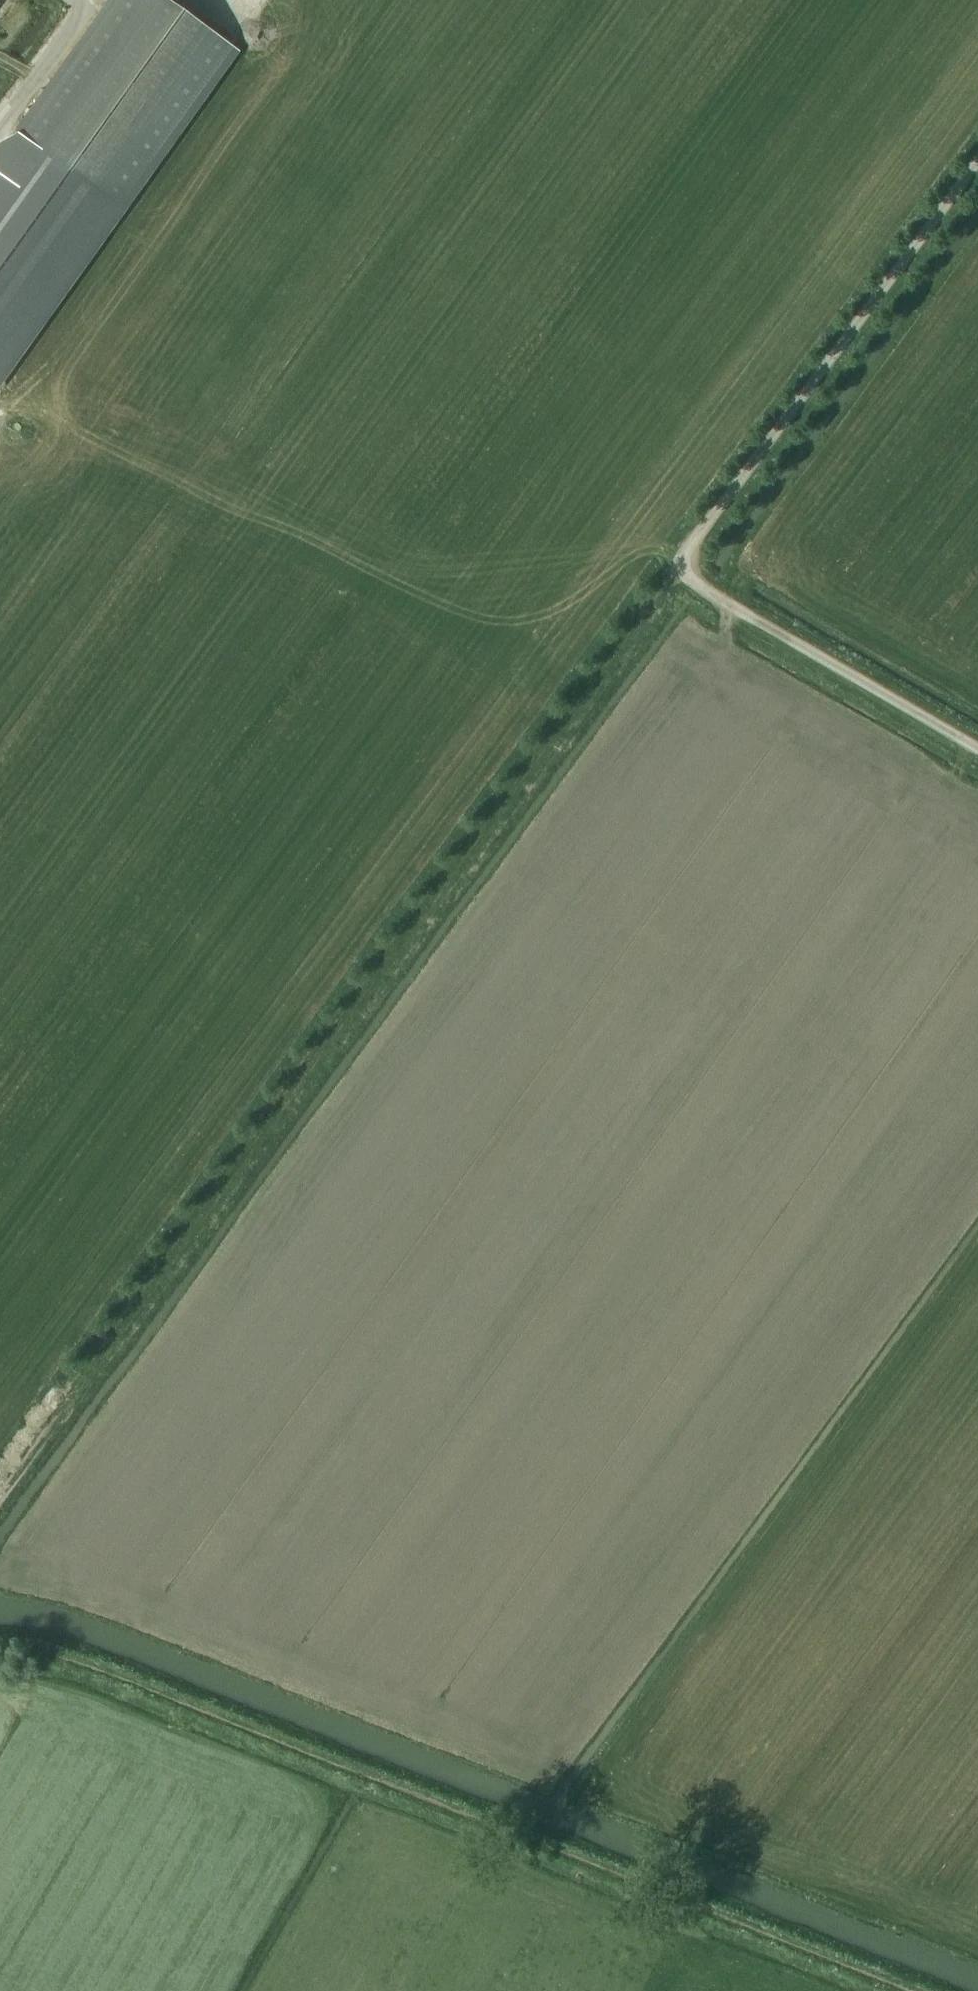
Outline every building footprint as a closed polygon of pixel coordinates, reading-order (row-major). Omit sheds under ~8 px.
[(123,210),(237,51),(172,4),(174,0),(115,0),(18,135),(123,210)] [(24,155),(6,180),(0,175),(0,382),(116,220),(24,155)]
